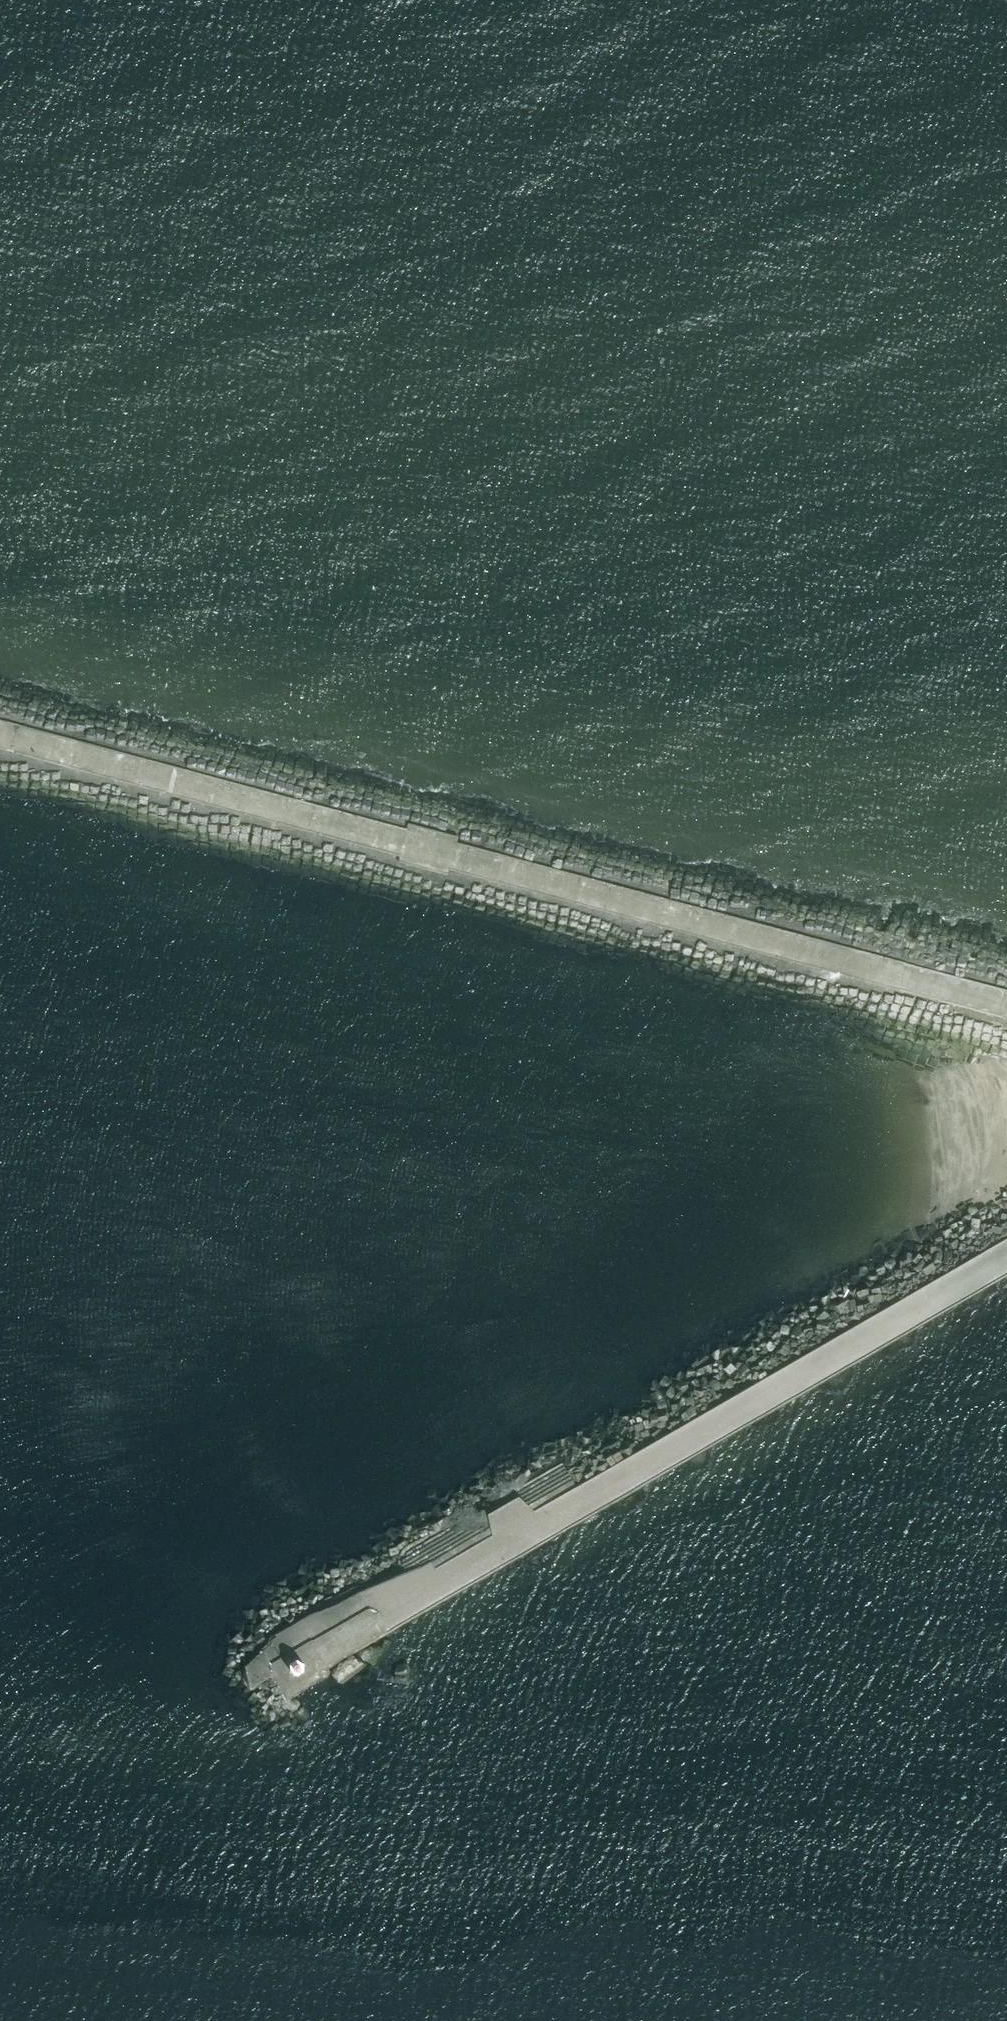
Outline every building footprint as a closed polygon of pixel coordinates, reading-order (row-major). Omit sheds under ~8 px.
[(296,1661),(288,1666),(288,1674),(296,1679),(303,1674),(303,1666),(296,1661)]
